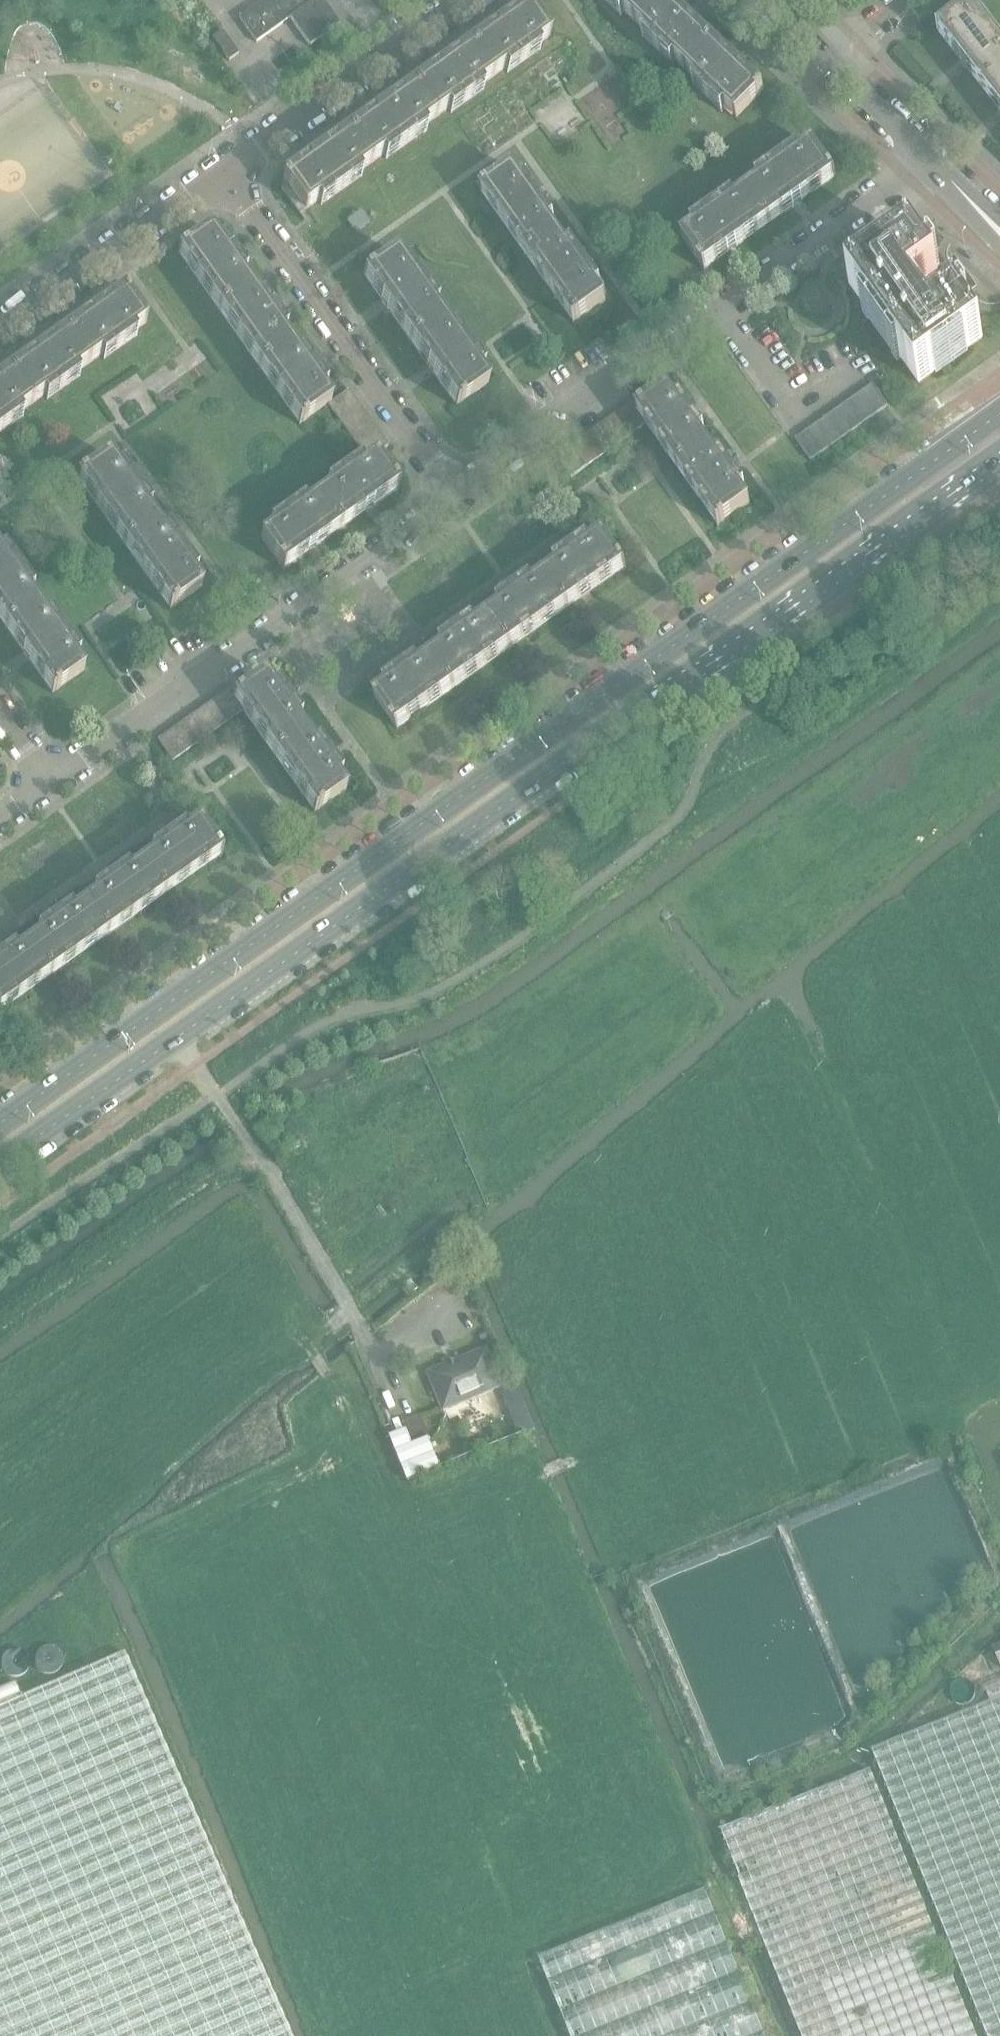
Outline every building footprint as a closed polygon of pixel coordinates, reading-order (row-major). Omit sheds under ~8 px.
[(321,0),(265,0),(239,19),(256,43),(257,42),(256,42),(290,18),(290,19),(290,18),(309,45),(309,46),(310,47),(339,26),(321,0)] [(657,0),(605,0),(621,16),(625,12),(635,22),(657,0)] [(711,41),(668,0),(657,0),(635,22),(646,32),(643,36),(671,64),(675,60),(684,69),(711,41)] [(972,4),(977,0),(958,0),(952,5),(959,13),(937,30),(983,89),(999,75),(999,40),(972,4)] [(507,73),(540,50),(537,45),(550,36),(532,12),(533,11),(529,7),(527,4),(526,5),(470,45),(492,77),(505,68),(507,73)] [(239,55),(222,31),(212,39),(228,62),(239,55)] [(761,93),(764,90),(763,90),(711,41),(684,69),(696,81),(693,84),(722,112),(725,108),(736,119),(757,97),(758,97),(761,94),(761,93)] [(451,113),(483,90),(480,86),(492,77),(470,45),(413,86),(436,117),(448,109),(451,113)] [(983,89),(999,111),(999,75),(983,89)] [(386,159),(426,130),(424,126),(436,117),(413,86),(348,132),(371,163),(383,155),(386,159)] [(321,205),(362,176),(359,172),(371,163),(348,132),(284,178),(283,177),(282,178),(284,181),(283,182),(286,185),(282,188),(282,187),(281,188),(300,214),(318,201),(321,205)] [(770,224),(834,178),(835,179),(836,178),(834,175),(834,174),(831,170),(830,170),(813,145),(800,155),(797,150),(777,165),(756,179),(759,183),(747,192),(770,224)] [(555,220),(538,195),(526,179),(522,182),(513,169),(488,187),(488,186),(483,189),(483,190),(480,192),(481,193),(482,192),(528,257),(559,235),(551,223),(555,220)] [(705,270),(770,224),(747,192),(735,201),(732,196),(712,211),(691,225),(694,229),(682,238),(699,263),(699,264),(702,268),(705,271),(706,270),(705,270)] [(246,273),(233,255),(223,240),(219,243),(210,230),(185,248),(180,251),(181,251),(177,253),(178,254),(179,254),(180,255),(219,310),(250,288),(242,276),(246,273)] [(601,285),(584,260),(572,244),(568,247),(559,235),(528,257),(574,322),(573,323),(574,324),(577,321),(577,322),(582,318),(581,318),(606,301),(597,288),(601,285)] [(982,338),(961,308),(959,305),(964,302),(960,297),(968,291),(953,270),(945,275),(941,270),(937,273),(935,270),(934,271),(913,241),(850,285),(919,383),(982,338)] [(442,318),(433,306),(437,303),(408,263),(404,266),(395,253),(370,270),(366,273),(366,274),(363,276),(363,277),(364,276),(410,341),(442,318)] [(286,330),(274,313),(263,297),(259,300),(250,288),(219,310),(259,367),(290,344),(282,333),(286,330)] [(104,359),(137,336),(134,332),(146,323),(129,298),(126,293),(123,290),(123,291),(123,292),(66,332),(89,364),(101,355),(104,359)] [(483,368),(454,328),(450,330),(442,318),(410,341),(456,406),(455,406),(456,407),(459,405),(464,402),(463,402),(488,384),(479,371),(483,368)] [(47,399),(80,376),(77,372),(89,364),(66,332),(10,372),(32,404),(44,395),(47,399)] [(326,386),(313,368),(303,354),(299,357),(290,344),(259,367),(299,424),(298,424),(299,425),(302,423),(303,423),(307,420),(327,406),(332,402),(322,389),(326,386)] [(23,417),(20,412),(32,404),(10,372),(0,379),(0,433),(23,417)] [(888,406),(873,385),(863,391),(878,413),(888,406)] [(705,431),(691,412),(682,398),(677,401),(668,388),(644,406),(643,405),(639,408),(639,409),(636,411),(647,425),(677,468),(709,445),(701,434),(705,431)] [(336,418),(357,403),(349,391),(332,402),(327,406),(336,418)] [(878,413),(863,391),(853,398),(868,420),(878,413)] [(868,420),(853,398),(843,405),(858,426),(868,420)] [(344,429),(365,414),(357,403),(336,418),(344,429)] [(647,425),(636,411),(631,404),(621,411),(636,432),(647,425)] [(858,426),(843,405),(834,412),(849,433),(858,426)] [(636,432),(621,411),(611,418),(626,439),(636,432)] [(849,433),(834,412),(825,418),(840,440),(849,433)] [(351,438),(372,423),(365,414),(344,429),(351,438)] [(840,440),(825,418),(815,425),(830,447),(840,440)] [(358,449),(379,434),(372,423),(351,438),(358,449)] [(830,447),(815,425),(805,432),(820,453),(830,447)] [(820,453),(805,432),(795,439),(810,460),(820,453)] [(375,456),(388,446),(379,434),(358,449),(367,461),(375,456)] [(745,487),(732,470),(722,455),(718,458),(709,445),(677,468),(718,525),(717,525),(718,526),(721,524),(725,521),(750,503),(741,490),(745,487)] [(156,522),(147,509),(151,506),(122,466),(118,469),(109,456),(84,473),(79,476),(80,477),(77,479),(77,480),(78,479),(124,544),(156,522)] [(396,485),(393,480),(393,481),(375,456),(367,461),(362,465),(360,461),(327,484),(330,488),(318,497),(340,528),(397,488),(397,489),(398,488),(396,485)] [(622,494),(641,480),(633,468),(613,482),(622,494)] [(340,528),(318,497),(306,505),(303,501),(270,524),(273,528),(260,537),(278,562),(278,563),(281,567),(283,570),(284,569),(340,528)] [(202,587),(193,574),(197,571),(168,531),(164,534),(156,522),(124,544),(170,609),(169,609),(170,610),(173,608),(178,605),(177,605),(202,587)] [(566,609),(625,568),(626,568),(624,565),(624,564),(621,560),(603,535),(590,544),(587,540),(555,563),(558,568),(544,577),(566,609)] [(29,593),(33,590),(5,549),(0,552),(0,619),(6,628),(38,605),(29,593)] [(510,649),(566,609),(544,577),(533,585),(530,581),(498,604),(501,608),(487,617),(510,649)] [(84,671),(75,658),(79,655),(50,614),(46,617),(38,605),(6,628),(52,692),(51,693),(52,694),(55,692),(60,689),(59,688),(84,671)] [(452,690),(510,649),(487,617),(477,625),(474,621),(441,644),(444,648),(429,659),(452,690)] [(398,729),(452,690),(429,659),(420,665),(417,661),(384,684),(387,689),(375,698),(392,723),(395,727),(397,730),(398,729)] [(301,717),(289,701),(278,685),(274,688),(264,675),(240,693),(240,692),(235,695),(235,696),(232,698),(242,712),(243,711),(274,756),(306,734),(297,720),(301,717)] [(242,712),(232,698),(227,690),(217,698),(232,719),(242,712)] [(232,719),(217,698),(207,705),(222,726),(232,719)] [(222,726),(207,705),(198,712),(213,733),(222,726)] [(213,733),(198,712),(188,718),(203,740),(213,733)] [(203,740),(188,718),(178,725),(193,747),(203,740)] [(193,747),(178,725),(168,732),(183,753),(193,747)] [(183,753),(168,732),(157,740),(172,761),(183,753)] [(341,774),(330,758),(318,742),(314,745),(306,734),(274,756),(314,812),(313,812),(314,813),(317,811),(322,808),(321,808),(346,790),(337,777),(341,774)] [(164,894),(221,854),(221,855),(222,854),(220,851),(217,847),(199,822),(186,831),(183,827),(163,842),(151,850),(154,854),(142,863),(164,894)] [(107,935),(164,894),(142,863),(130,871),(127,867),(115,876),(94,890),(97,895),(85,903),(107,935)] [(50,976),(107,935),(85,903),(73,912),(70,908),(54,919),(37,931),(40,935),(27,944),(45,969),(50,976)] [(50,976),(45,969),(27,944),(16,952),(13,948),(0,957),(0,1011),(50,976)] [(444,1411),(499,1389),(502,1388),(487,1351),(429,1374),(444,1411)] [(517,1382),(502,1388),(499,1389),(519,1437),(524,1435),(537,1430),(517,1382)] [(421,1416),(403,1423),(404,1427),(406,1431),(412,1446),(429,1439),(430,1439),(421,1416)] [(412,1446),(406,1431),(389,1438),(407,1483),(441,1469),(429,1439),(412,1446)] [(992,1649),(991,1646),(984,1649),(992,1672),(999,1669),(999,1645),(992,1649)] [(216,1863),(124,1652),(0,1706),(0,2035),(290,2035),(216,1863)] [(985,1692),(991,1704),(873,1753),(964,1981),(986,2035),(999,2035),(999,1685),(985,1692)] [(870,1771),(721,1831),(739,1878),(738,1879),(800,2035),(975,2035),(870,1771)] [(705,1891),(539,1959),(570,2035),(764,2035),(705,1891)]
